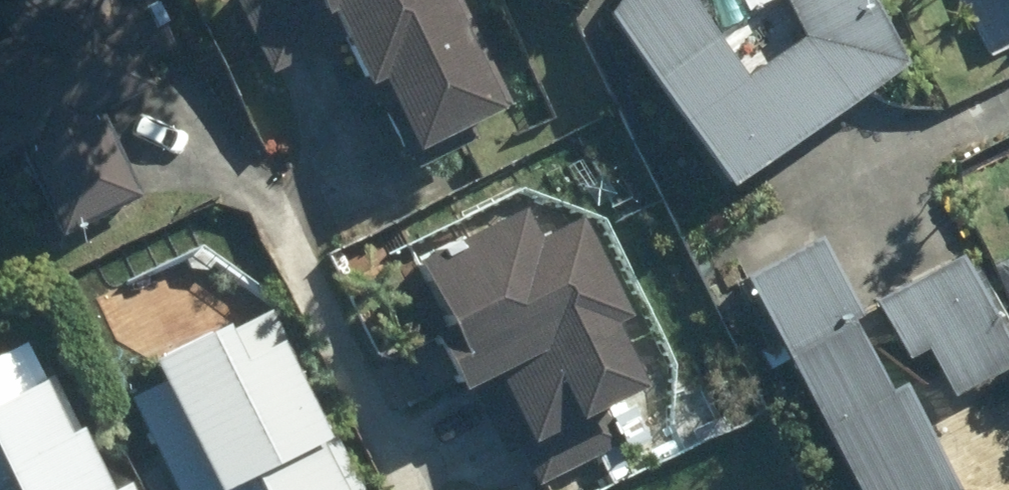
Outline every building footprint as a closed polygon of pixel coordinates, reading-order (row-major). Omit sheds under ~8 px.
[(28,158),(66,238),(149,198),(109,115),(162,91),(150,65),(180,51),(157,0),(24,0),(1,11),(17,45),(0,53),(0,170),(28,158)] [(511,113),(455,0),(236,0),(274,76),(350,39),(407,156),(412,154),(421,172),(484,141),(478,129),(511,113)] [(913,66),(878,0),(790,0),(808,36),(752,76),(696,0),(625,0),(612,19),(739,191),(913,66)] [(538,244),(523,214),(417,267),(450,332),(435,341),(462,396),(470,392),(501,455),(515,448),(534,486),(620,444),(604,412),(646,392),(615,328),(629,321),(580,222),(538,244)] [(747,280),(857,489),(962,489),(907,387),(891,395),(855,323),(864,319),(823,240),(747,280)] [(874,303),(905,364),(929,351),(954,402),(1008,374),(1008,343),(964,256),(874,303)] [(178,489),(363,489),(327,416),(324,418),(274,316),(236,335),(234,329),(160,364),(171,385),(135,402),(178,489)] [(88,434),(73,441),(49,390),(0,413),(0,489),(114,489),(88,434)]
